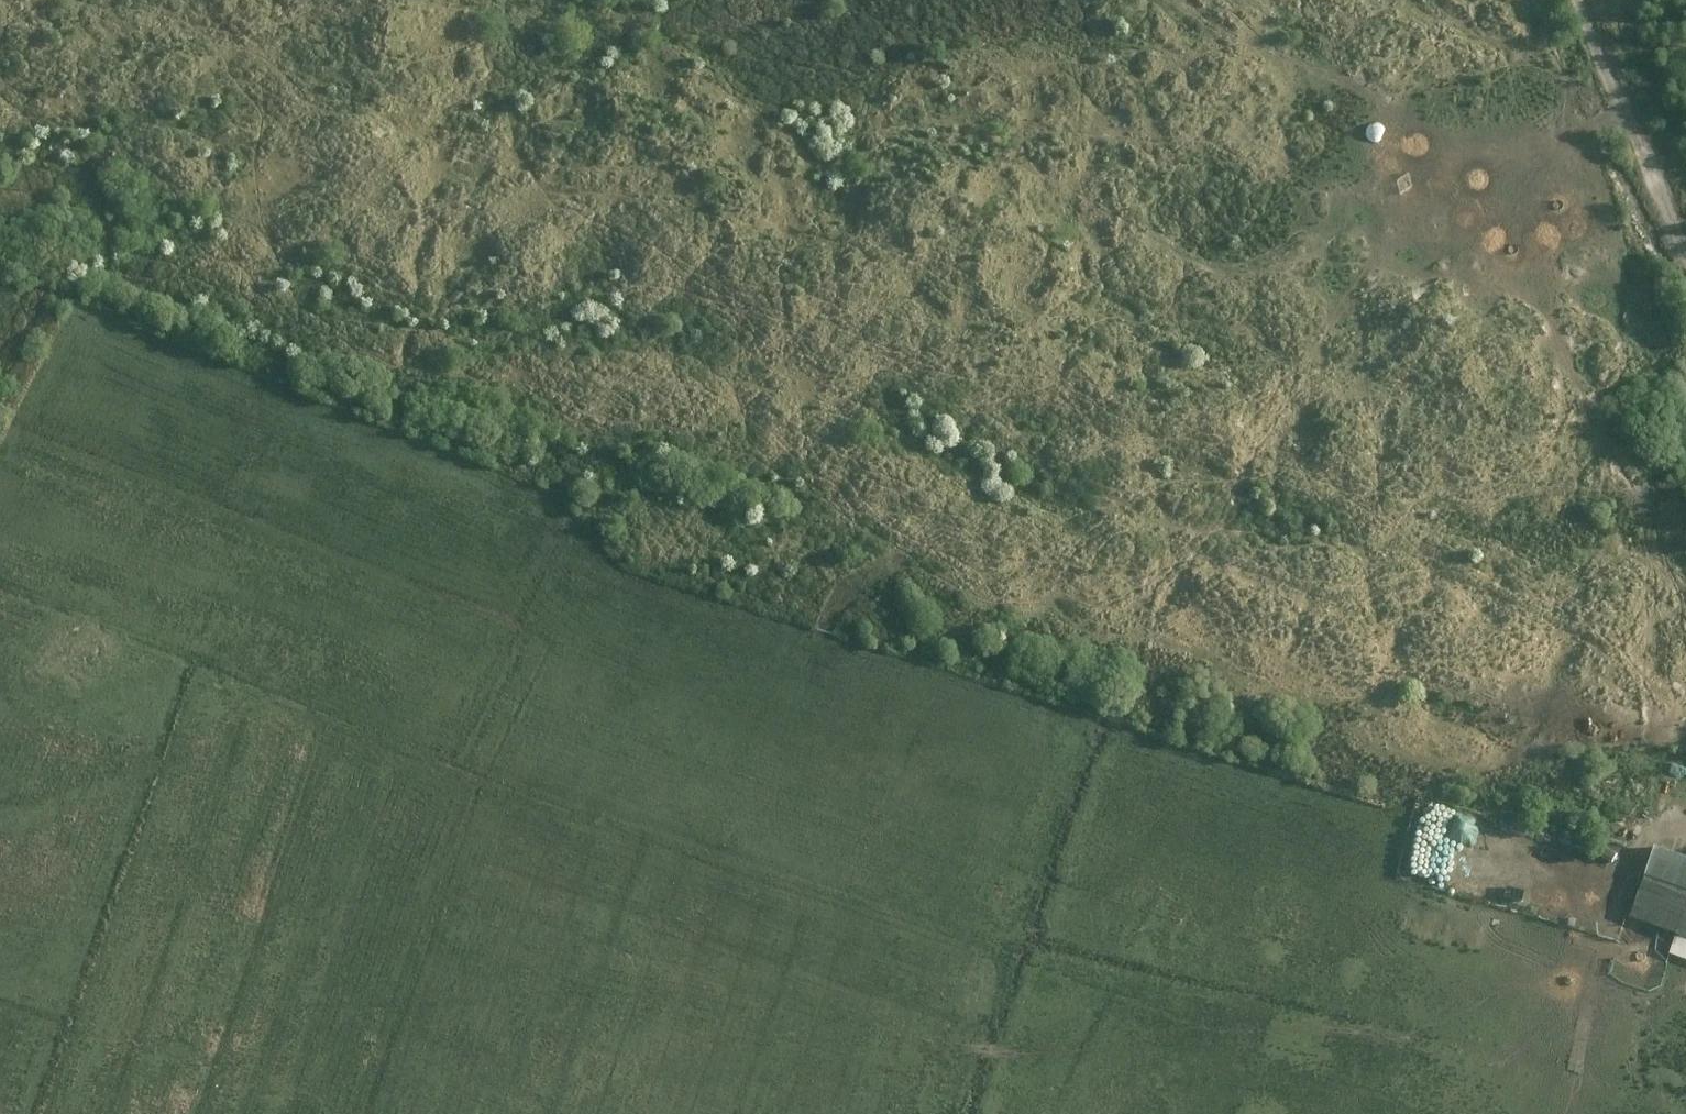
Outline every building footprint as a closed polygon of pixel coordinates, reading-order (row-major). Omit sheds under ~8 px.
[(1644,878),(1627,924),(1685,945),(1685,893),(1644,878)]
